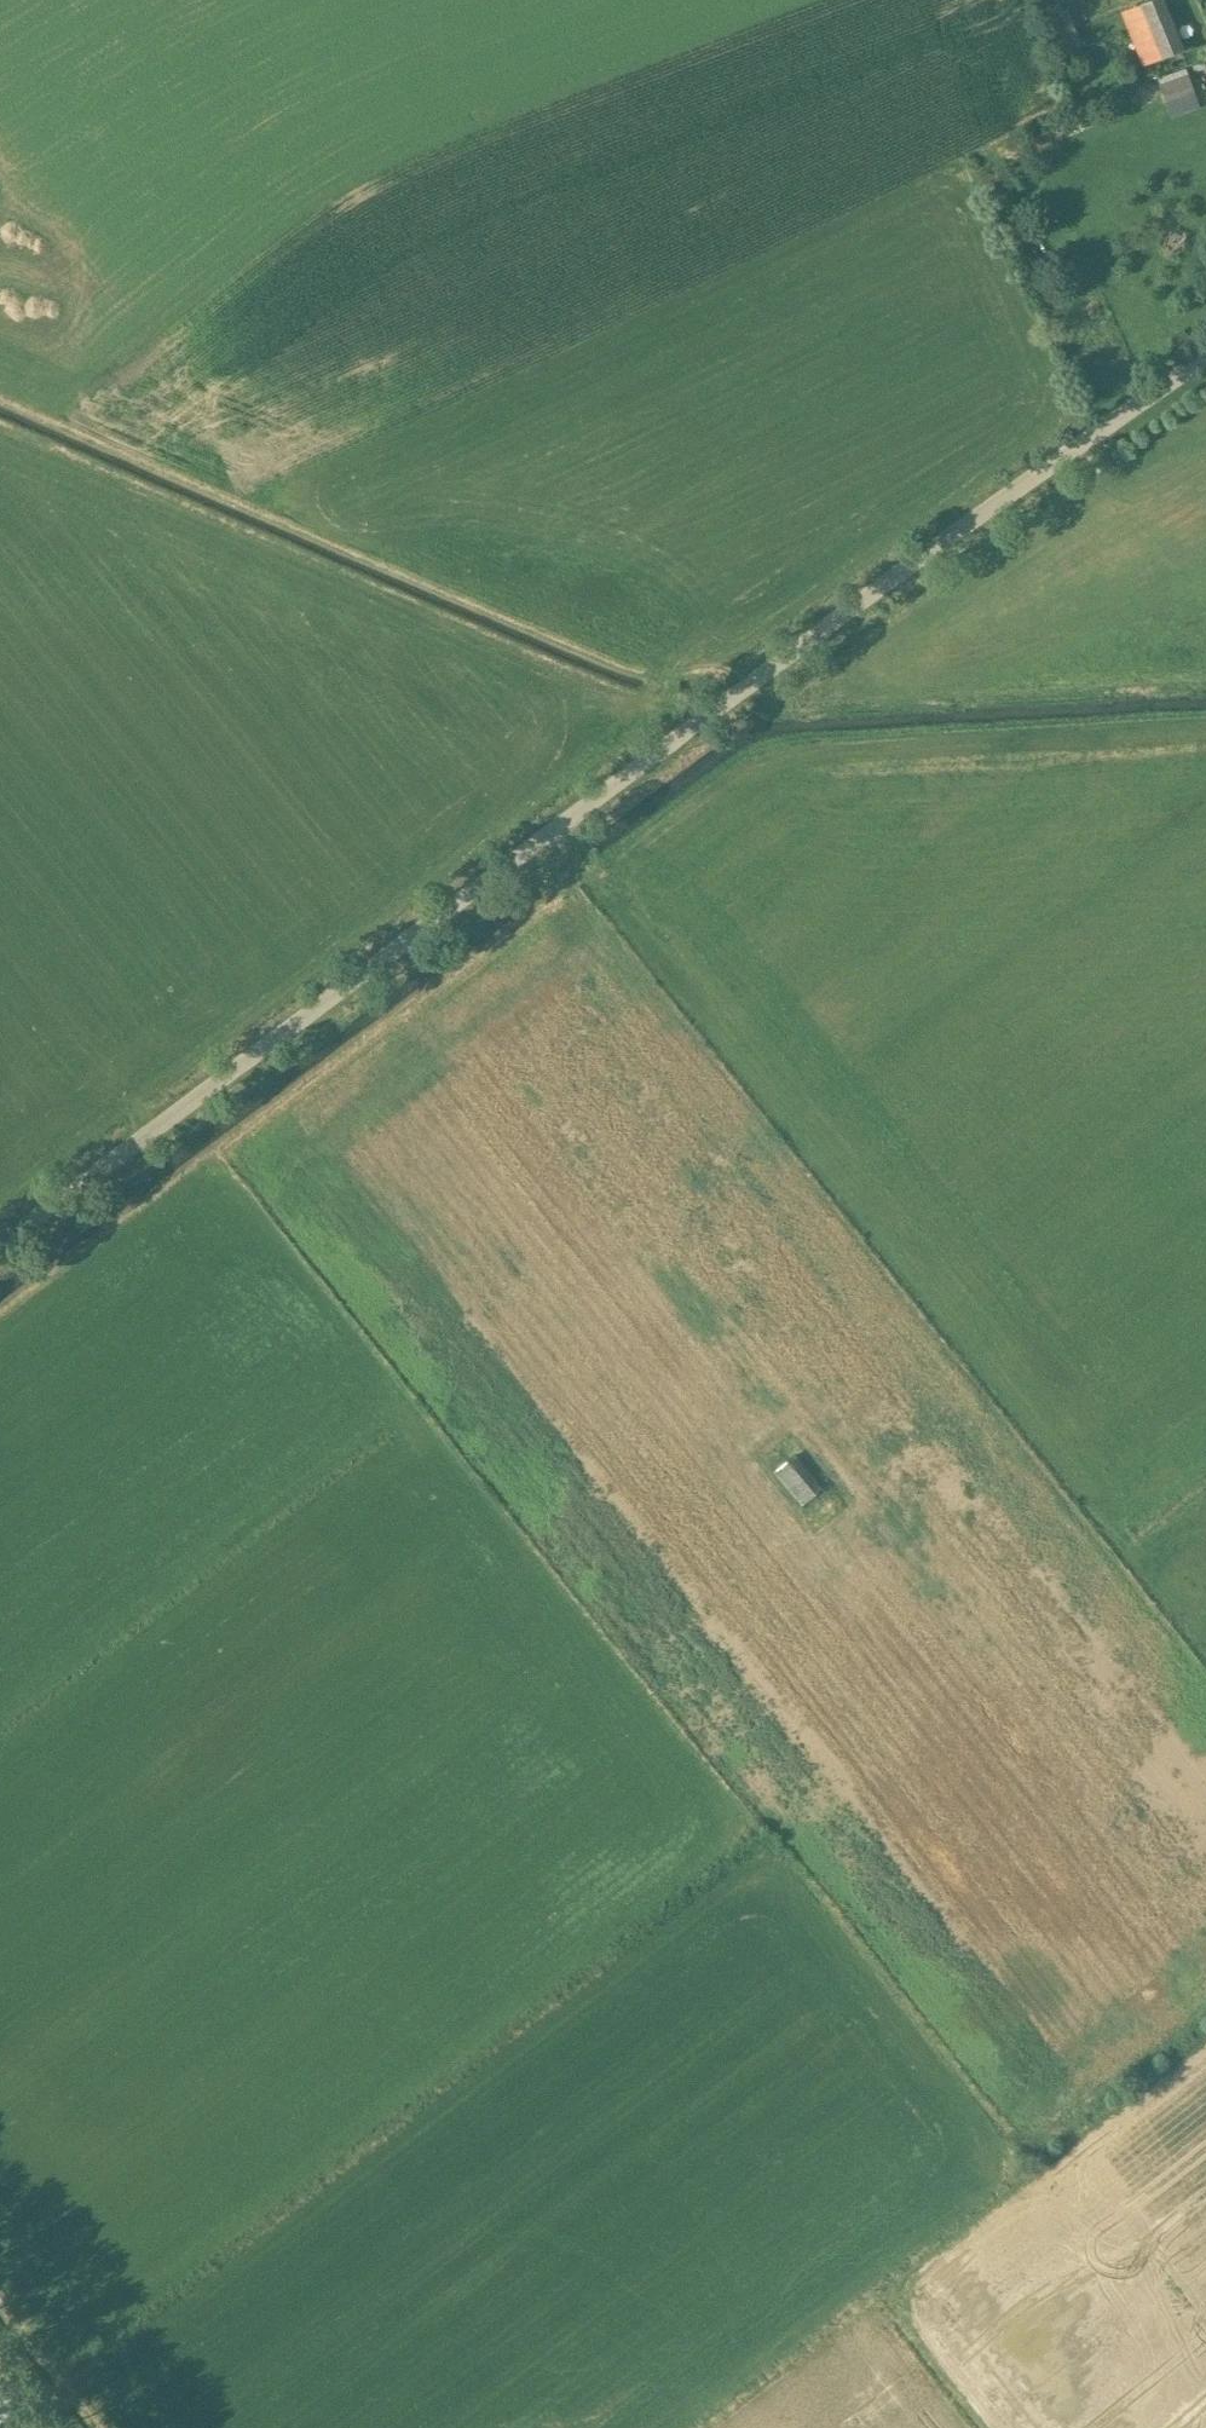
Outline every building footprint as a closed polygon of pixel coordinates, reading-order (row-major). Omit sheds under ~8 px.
[(1143,65),(1184,49),(1164,0),(1150,0),(1121,12),(1143,65)] [(1038,12),(1055,57),(1083,47),(1068,8),(1062,11),(1059,4),(1038,12)] [(1186,68),(1156,80),(1171,116),(1200,104),(1186,68)] [(795,1453),(773,1472),(803,1505),(824,1486),(795,1453)]
